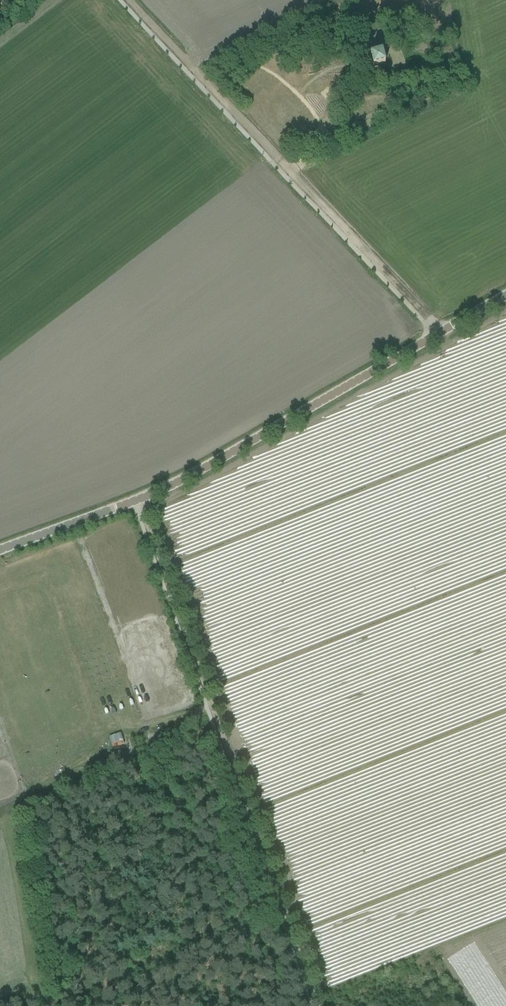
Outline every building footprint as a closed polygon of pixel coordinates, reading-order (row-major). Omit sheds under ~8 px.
[(369,57),(372,68),(384,65),(381,54),(369,57)] [(112,748),(124,744),(120,732),(108,736),(112,748)]
